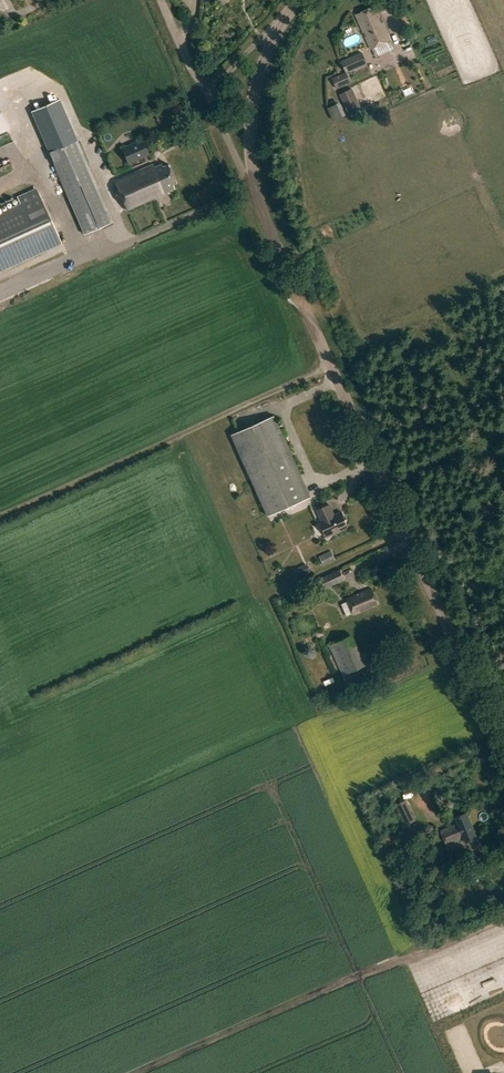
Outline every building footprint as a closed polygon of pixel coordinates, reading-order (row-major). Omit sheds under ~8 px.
[(358,19),(371,50),(391,41),(383,23),(381,24),(374,8),(360,13),(362,17),(358,19)] [(367,63),(362,51),(341,60),(346,72),(367,63)] [(337,89),(351,83),(347,72),(333,78),(337,89)] [(364,109),(354,87),(343,92),(352,114),(364,109)] [(328,108),(333,120),(343,116),(337,103),(328,108)] [(49,153),(84,235),(112,223),(77,141),(49,153)] [(147,144),(130,152),(136,165),(153,158),(147,144)] [(154,168),(153,166),(114,184),(127,213),(175,192),(172,185),(175,183),(167,166),(162,168),(161,165),(154,168)] [(62,244),(36,187),(17,196),(20,204),(0,213),(0,272),(62,244)] [(232,436),(268,517),(311,498),(274,417),(232,436)] [(329,506),(317,511),(322,522),(320,523),(327,538),(348,528),(342,513),(334,516),(329,506)] [(335,559),(331,550),(319,555),(323,565),(335,559)] [(339,573),(319,582),(323,592),(344,583),(339,573)] [(347,600),(353,616),(378,605),(371,589),(347,600)] [(303,634),(309,633),(306,622),(300,624),(303,634)] [(352,634),(329,644),(343,675),(366,665),(352,634)] [(405,800),(395,804),(404,825),(414,820),(405,800)] [(441,832),(446,846),(464,839),(465,844),(477,839),(467,813),(456,818),(459,825),(441,832)] [(400,840),(397,833),(382,840),(385,847),(400,840)] [(441,1038),(445,1049),(450,1048),(446,1036),(441,1038)]
